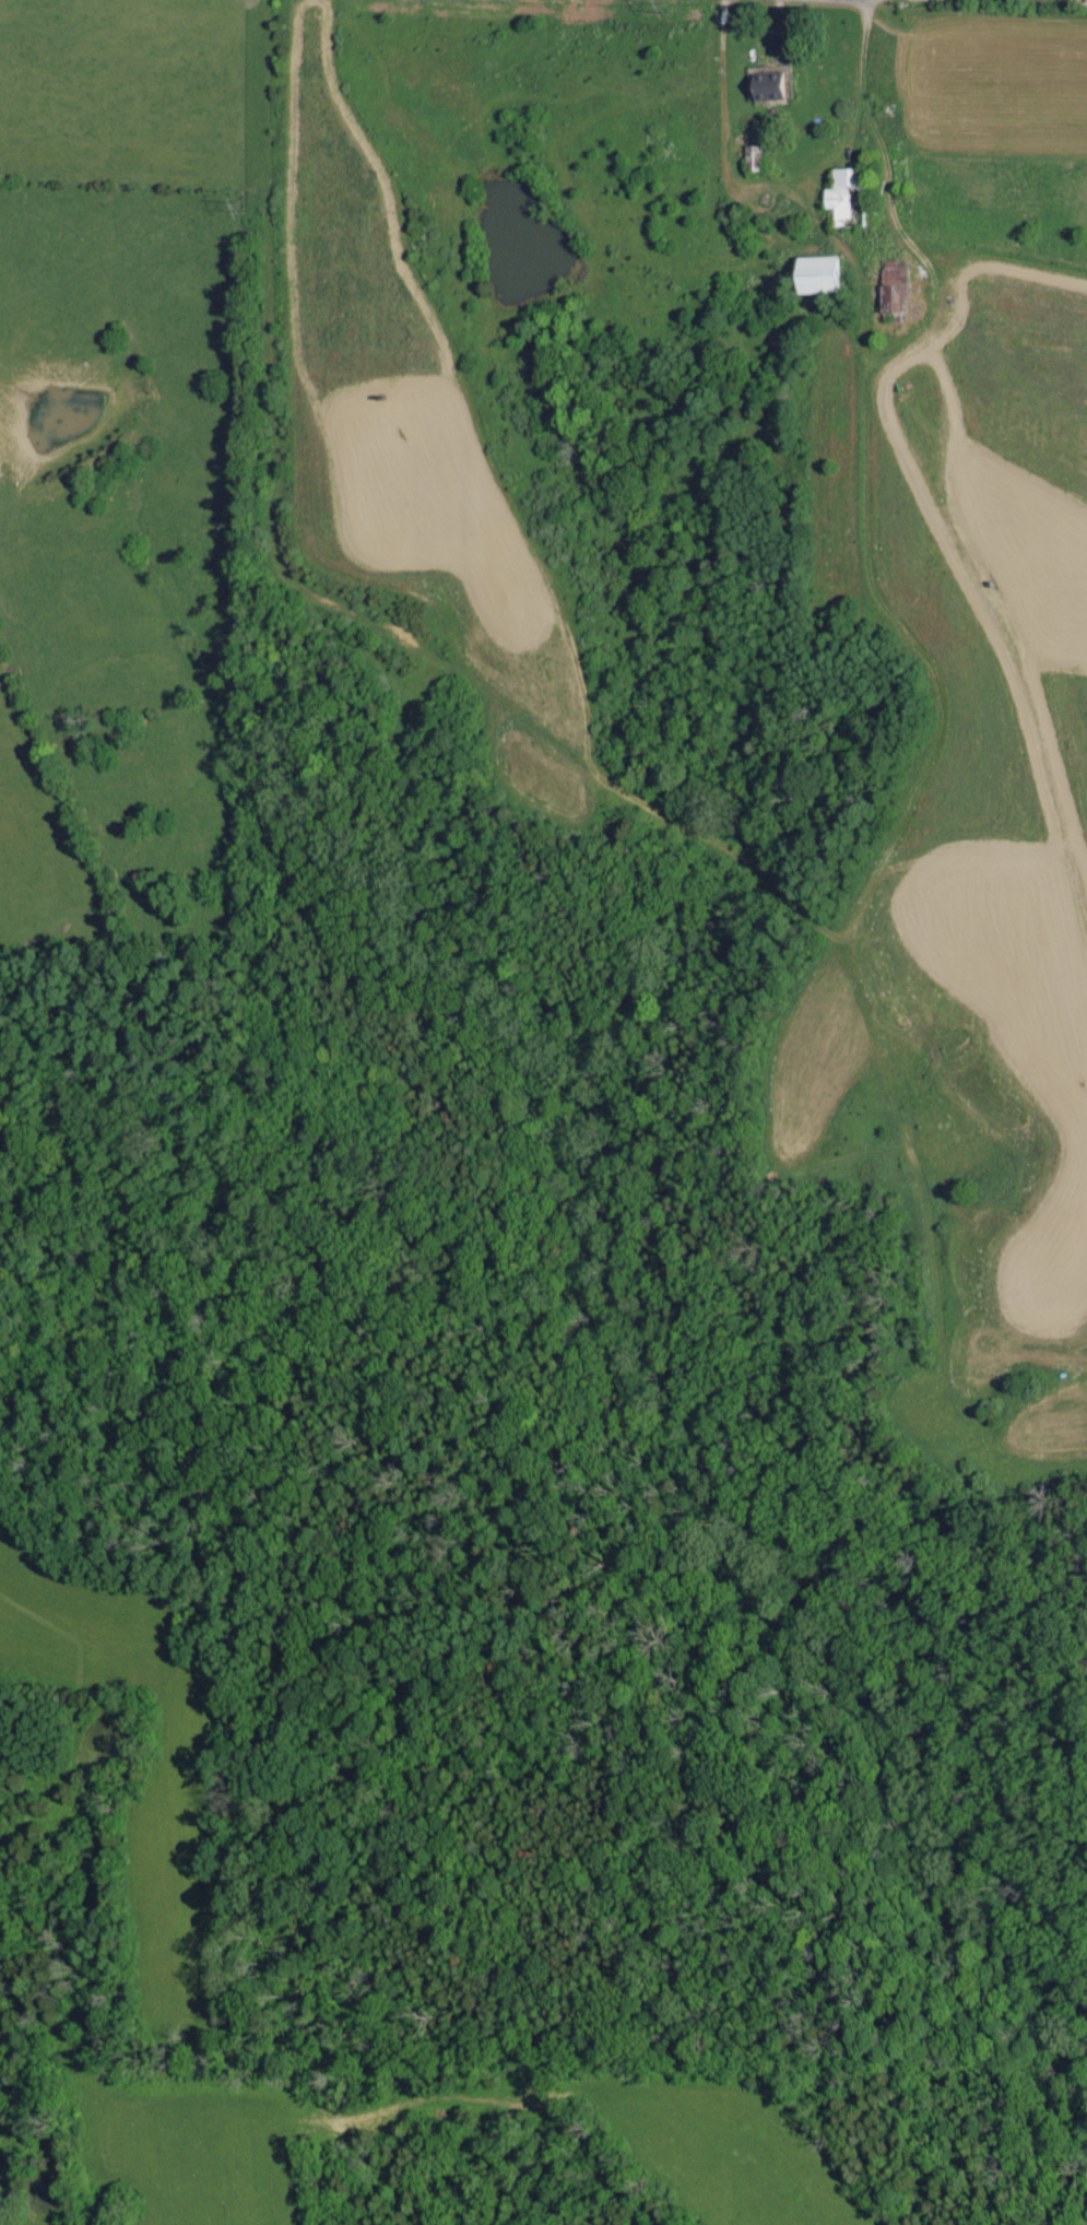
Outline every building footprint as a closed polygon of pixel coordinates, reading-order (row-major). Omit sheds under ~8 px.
[(758,75),(759,103),(792,102),(791,74),(758,75)] [(839,230),(857,230),(856,198),(862,198),(862,170),(836,171),(837,191),(829,191),(830,211),(839,211),(839,230)] [(805,260),(806,296),(846,294),(845,259),(805,260)]
